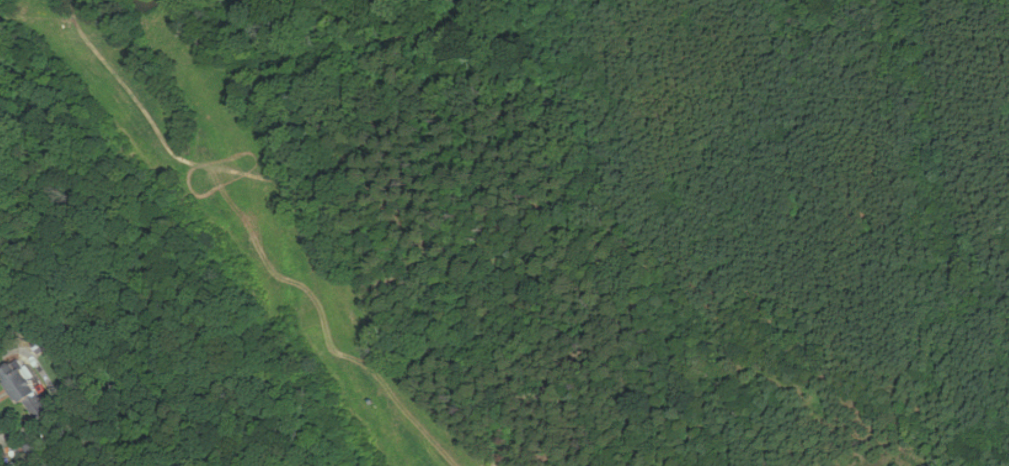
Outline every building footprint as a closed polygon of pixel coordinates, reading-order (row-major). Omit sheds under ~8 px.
[(6,372),(35,422),(54,411),(29,367),(24,370),(20,364),(6,372)]
